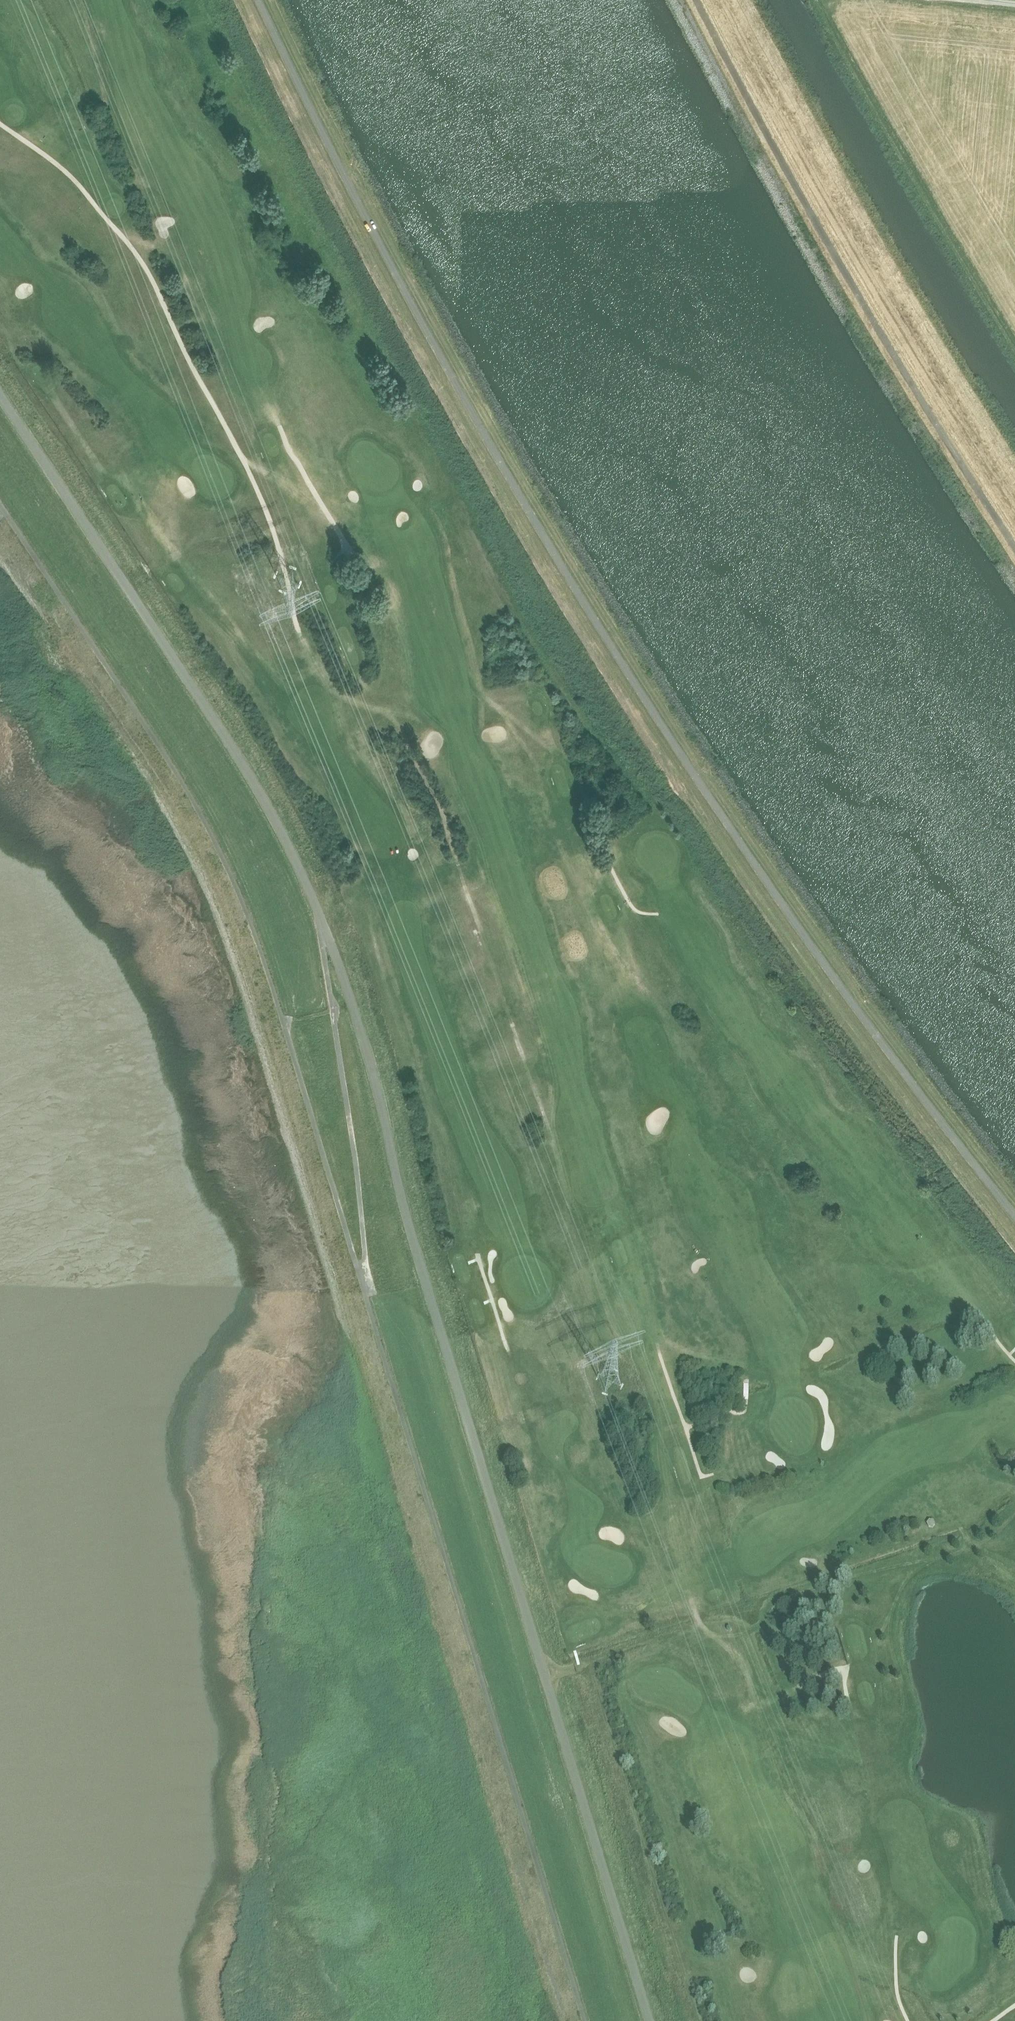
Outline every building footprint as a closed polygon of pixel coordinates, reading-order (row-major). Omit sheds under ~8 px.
[(170,237),(167,225),(160,227),(163,239),(170,237)]
